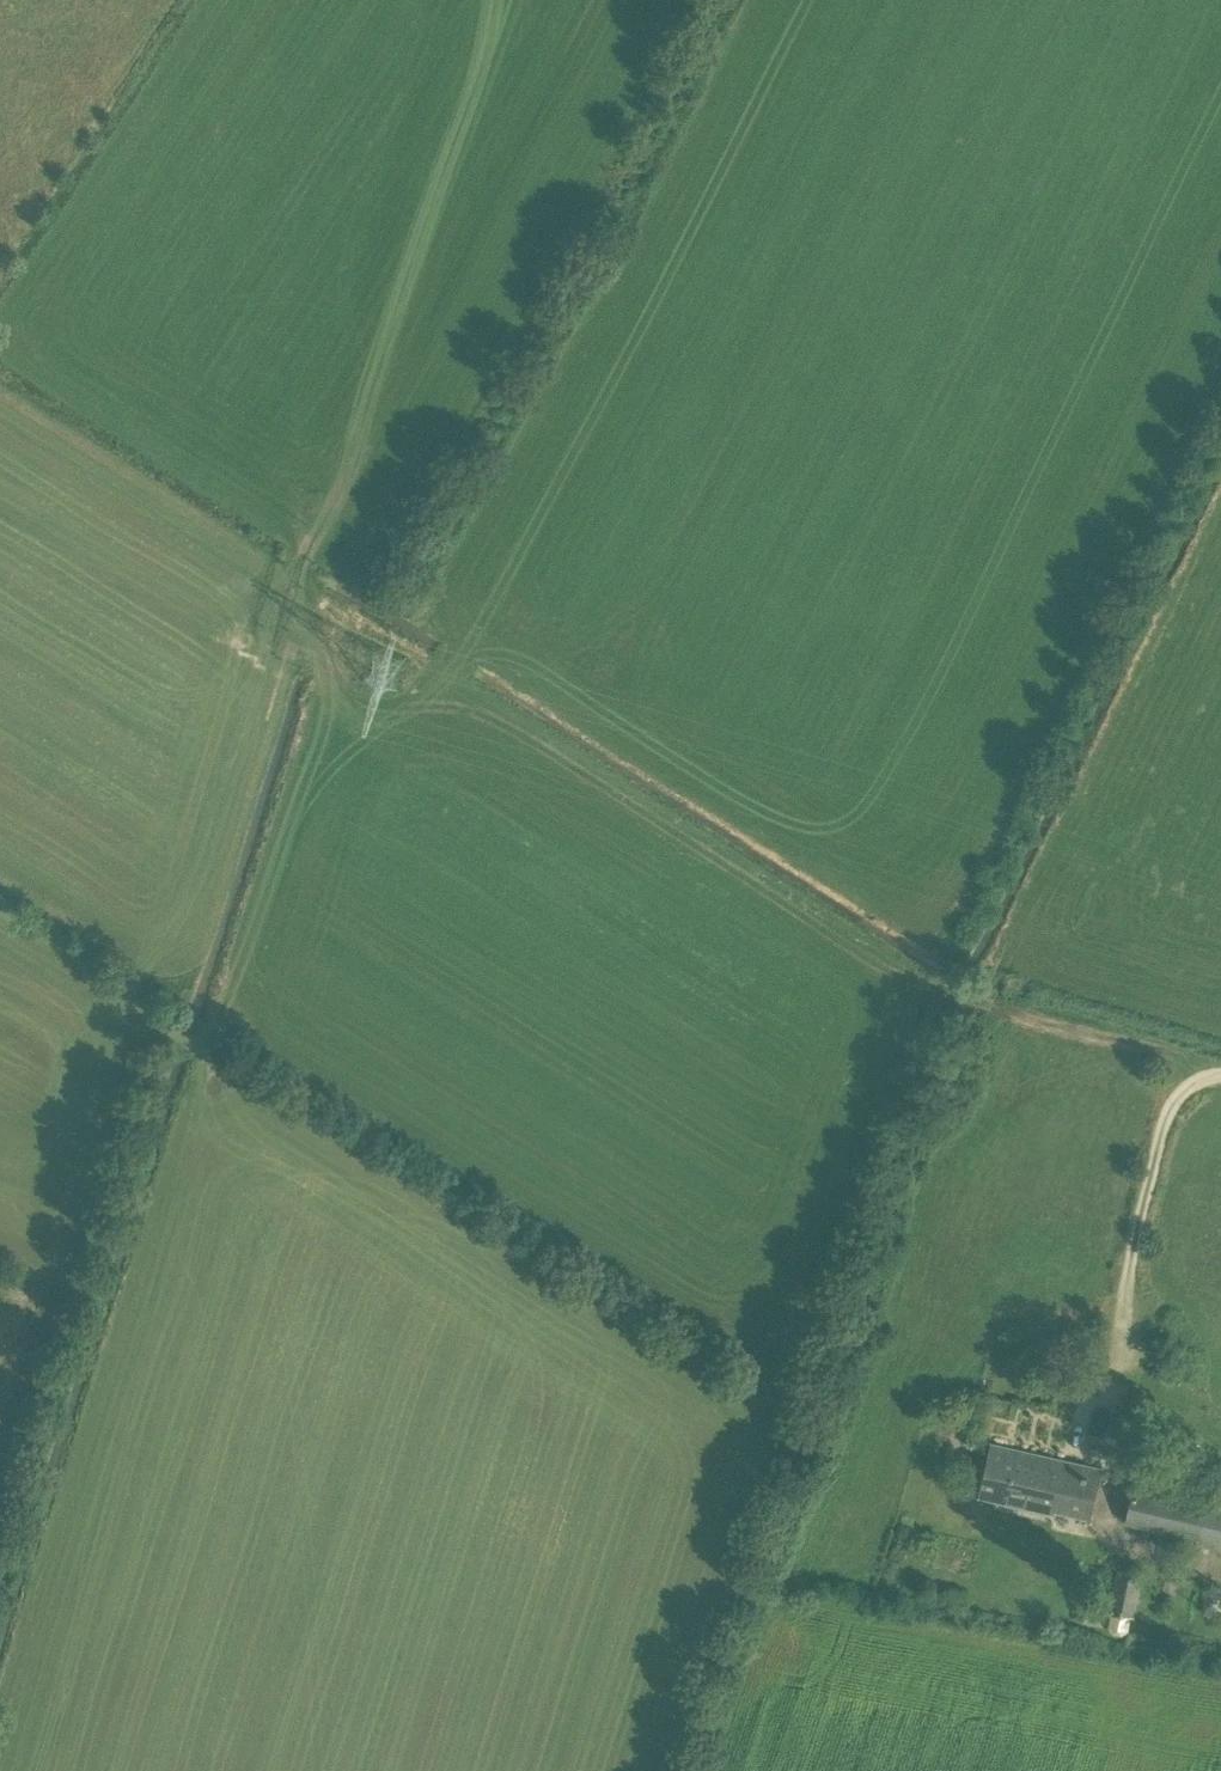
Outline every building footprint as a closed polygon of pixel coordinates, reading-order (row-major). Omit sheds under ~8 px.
[(1090,1518),(1101,1470),(993,1445),(981,1497),(1053,1513),(1054,1510),(1090,1518)] [(1210,1498),(1208,1502),(1137,1485),(1128,1522),(1200,1539),(1199,1544),(1220,1549),(1220,1500),(1210,1498)] [(1126,1629),(1129,1613),(1133,1614),(1141,1574),(1118,1570),(1110,1609),(1113,1610),(1110,1626),(1114,1631),(1121,1633),(1126,1629)] [(1173,1595),(1176,1580),(1166,1578),(1163,1592),(1173,1595)]
